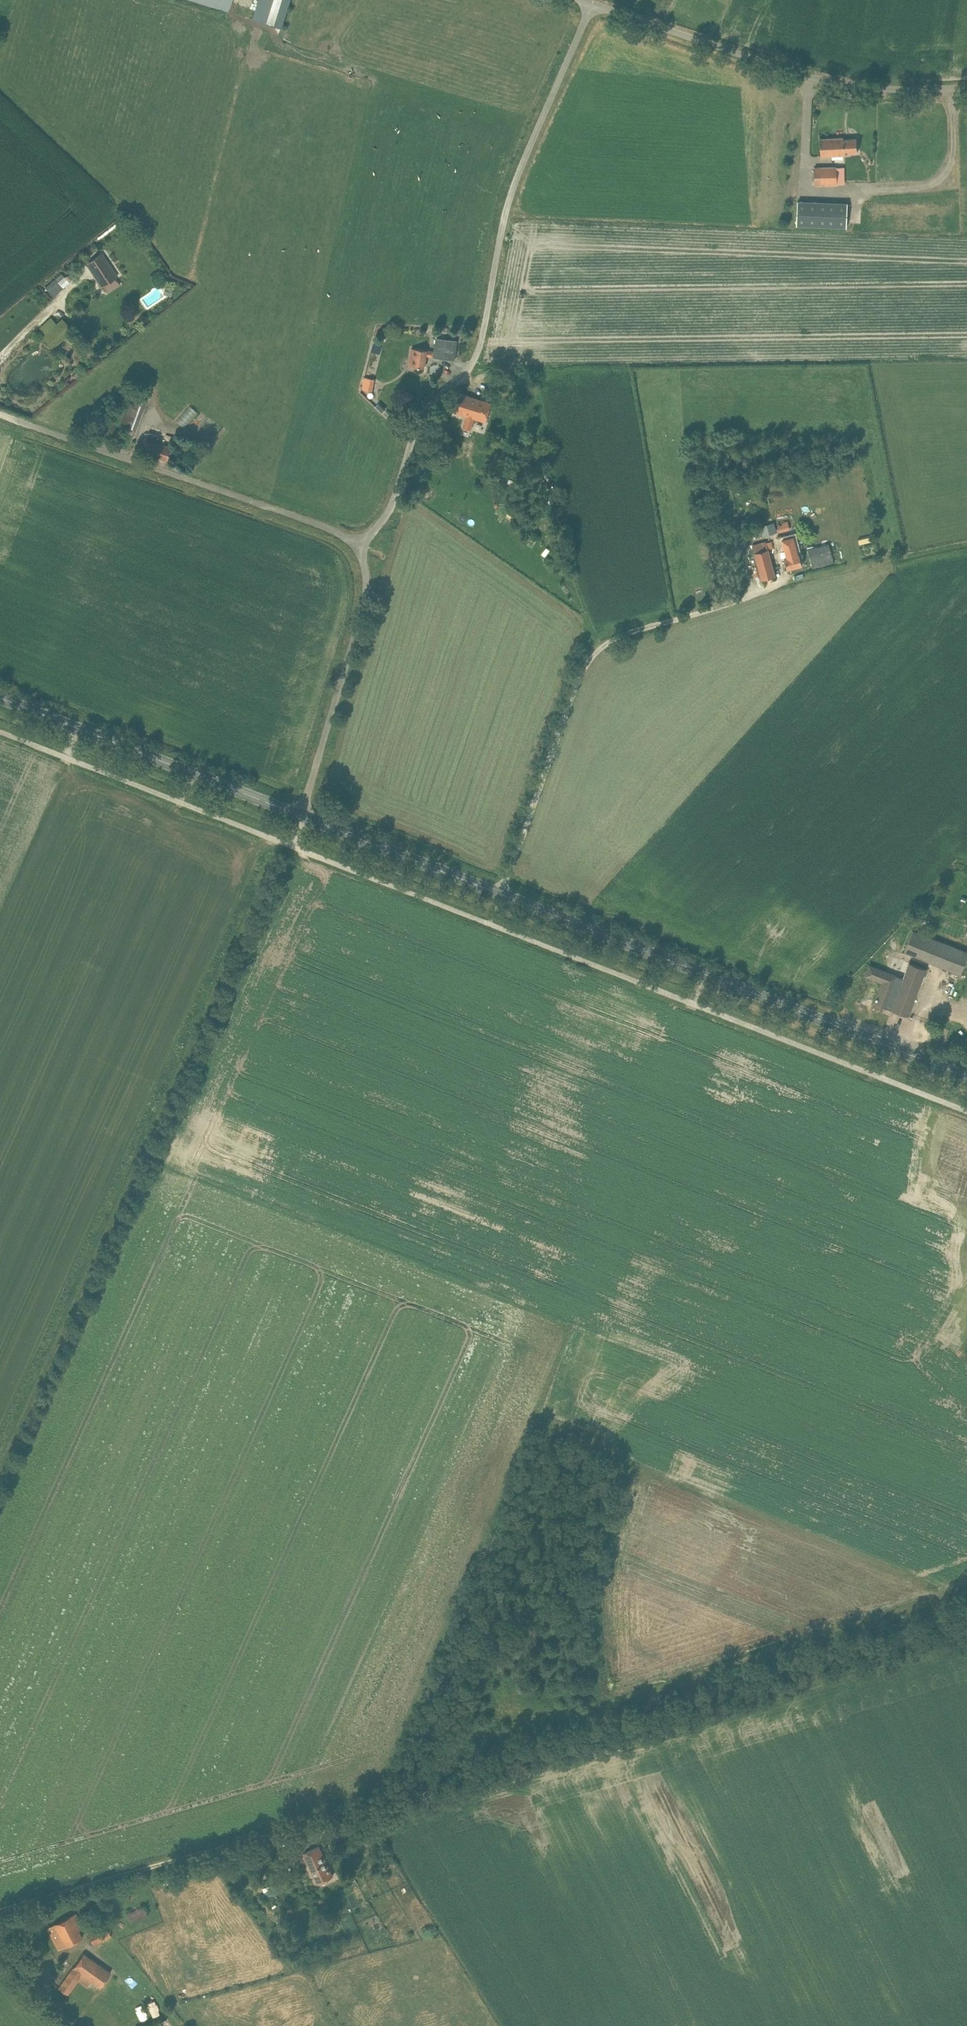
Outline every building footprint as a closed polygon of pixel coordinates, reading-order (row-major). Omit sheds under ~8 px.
[(228,12),(232,0),(190,0),(228,12)] [(291,0),(259,0),(253,18),(283,27),(291,0)] [(820,138),(821,156),(844,155),(844,152),(857,152),(857,138),(844,139),(844,137),(820,138)] [(814,167),(815,185),(837,184),(837,167),(814,167)] [(848,226),(848,201),(798,200),(798,225),(848,226)] [(101,286),(103,285),(107,293),(121,284),(114,278),(117,277),(102,254),(87,263),(101,286)] [(65,276),(57,283),(55,280),(50,284),(58,293),(70,282),(65,276)] [(170,296),(172,288),(165,286),(164,294),(170,296)] [(410,365),(414,366),(425,367),(426,355),(434,356),(434,357),(454,360),(457,340),(437,337),(435,350),(412,348),(410,365)] [(73,371),(83,375),(87,366),(77,362),(73,371)] [(374,379),(364,377),(362,389),(372,391),(374,379)] [(149,394),(134,388),(120,424),(136,430),(149,394)] [(486,421),(492,403),(459,393),(454,411),(466,415),(463,427),(472,429),(475,417),(486,421)] [(184,426),(197,412),(190,405),(176,419),(184,426)] [(110,436),(115,427),(116,425),(108,421),(103,432),(110,436)] [(166,460),(170,446),(157,443),(159,435),(148,432),(142,453),(166,460)] [(760,525),(763,535),(777,531),(775,521),(760,525)] [(779,531),(790,530),(789,521),(778,523),(779,531)] [(787,557),(785,558),(788,569),(803,565),(800,553),(797,554),(792,537),(783,540),(787,557)] [(766,541),(753,544),(762,579),(776,576),(769,549),(773,548),(771,541),(767,542),(766,541)] [(829,543),(808,549),(814,568),(835,561),(829,543)] [(329,797),(326,803),(333,806),(336,800),(329,797)] [(943,967),(961,974),(966,959),(966,944),(958,941),(955,946),(952,945),(954,941),(929,931),(928,935),(913,929),(904,951),(943,967)] [(867,975),(883,981),(875,1003),(886,1007),(889,999),(895,1001),(893,1008),(892,1008),(892,1009),(909,1015),(909,1014),(926,969),(909,963),(904,977),(871,965),(867,975)] [(934,1000),(942,978),(935,975),(927,997),(934,1000)] [(950,976),(941,998),(948,1001),(957,979),(950,976)] [(304,1853),(306,1857),(318,1883),(333,1876),(319,1846),(304,1853)] [(264,1889),(266,1896),(279,1893),(277,1887),(264,1889)] [(129,1922),(147,1915),(144,1906),(126,1914),(129,1922)] [(58,1949),(67,1944),(82,1937),(79,1929),(83,1927),(75,1912),(71,1915),(71,1914),(47,1927),(58,1949)] [(111,1935),(105,1924),(88,1932),(93,1944),(111,1935)] [(83,1952),(59,1987),(68,1993),(78,1979),(87,1986),(92,1980),(100,1986),(110,1972),(83,1952)] [(151,1993),(148,1995),(151,2002),(146,2005),(152,2017),(161,2012),(151,1993)]
